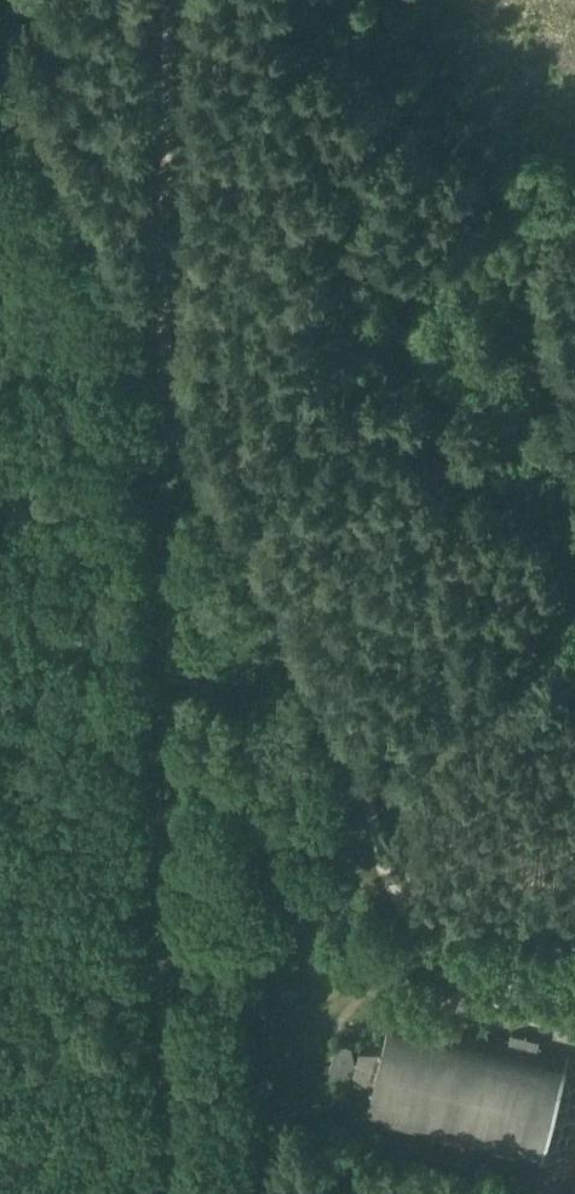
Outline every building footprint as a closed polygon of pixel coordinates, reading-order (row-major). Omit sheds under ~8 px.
[(541,1166),(569,1055),(538,1047),(540,1039),(511,1032),(510,1039),(451,1025),(392,1010),(383,1047),(360,1047),(354,1070),(374,1083),(365,1120),(541,1166)] [(331,1067),(331,1068),(346,1071),(356,1058),(352,1042),(339,1039),(338,1039),(331,1067)]
